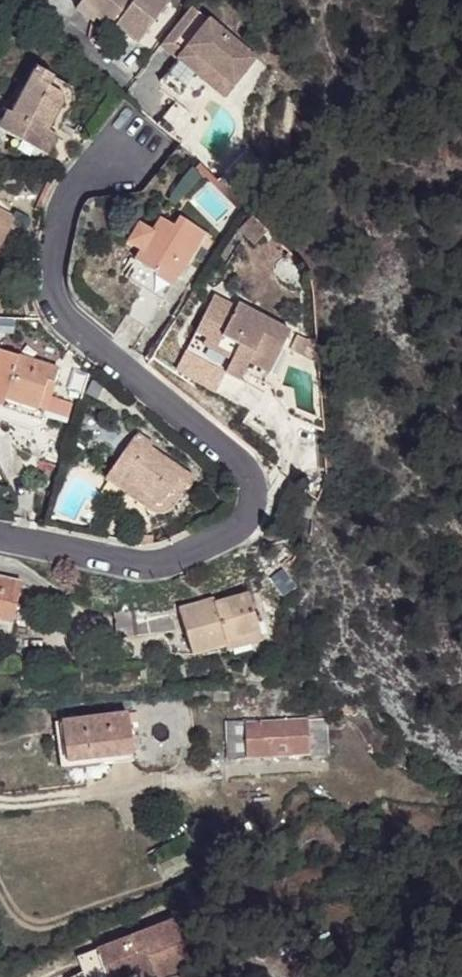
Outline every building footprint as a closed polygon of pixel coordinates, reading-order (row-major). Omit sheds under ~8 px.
[(126,35),(137,44),(170,2),(167,0),(83,0),(81,3),(98,15),(96,19),(112,30),(113,30),(115,27),(126,35)] [(98,15),(81,3),(75,11),(92,23),(96,19),(98,15)] [(191,7),(159,46),(178,59),(197,75),(206,63),(233,84),(255,58),(191,7)] [(123,38),(126,35),(115,27),(113,30),(123,38)] [(197,75),(178,59),(160,82),(179,98),(197,75)] [(224,97),(233,84),(206,63),(197,75),(224,97)] [(73,87),(36,69),(11,115),(7,113),(0,125),(0,130),(48,156),(57,136),(48,132),(73,87)] [(74,98),(73,87),(48,132),(57,136),(74,106),(74,98)] [(14,219),(0,211),(0,245),(14,219)] [(254,245),(267,232),(253,217),(239,231),(254,245)] [(163,296),(202,233),(178,218),(171,228),(158,220),(150,233),(138,226),(128,242),(140,251),(128,271),(163,296)] [(195,333),(206,338),(202,345),(232,360),(224,374),(239,382),(248,364),(269,374),(290,332),(237,305),(236,308),(213,297),(195,333)] [(195,333),(175,371),(215,391),(224,374),(232,360),(202,345),(206,338),(195,333)] [(318,364),(316,339),(305,340),(296,336),(290,349),(318,364)] [(1,408),(4,398),(37,408),(46,380),(54,382),(57,369),(0,352),(0,407),(1,408)] [(0,407),(0,420),(40,433),(43,421),(1,408),(0,407)] [(181,494),(193,476),(149,447),(151,443),(137,433),(105,479),(125,493),(131,484),(153,500),(164,500),(172,488),(181,494)] [(153,500),(131,484),(125,493),(154,513),(161,514),(169,511),(153,500)] [(11,624),(20,582),(0,577),(0,622),(11,624)] [(179,610),(191,656),(225,647),(224,641),(259,631),(249,595),(214,604),(213,601),(179,610)] [(114,612),(117,638),(174,631),(172,615),(134,619),(133,610),(114,612)] [(225,647),(226,650),(262,640),(259,631),(224,641),(225,647)] [(62,722),(67,763),(132,754),(127,714),(62,722)] [(328,754),(327,718),(227,725),(227,761),(244,759),(244,760),(328,754)] [(145,926),(147,929),(173,919),(172,915),(145,926)] [(77,957),(85,976),(125,976),(139,971),(154,965),(157,972),(159,976),(165,976),(193,967),(174,919),(173,919),(147,929),(77,957)] [(139,971),(141,976),(145,976),(157,972),(154,965),(139,971)]
